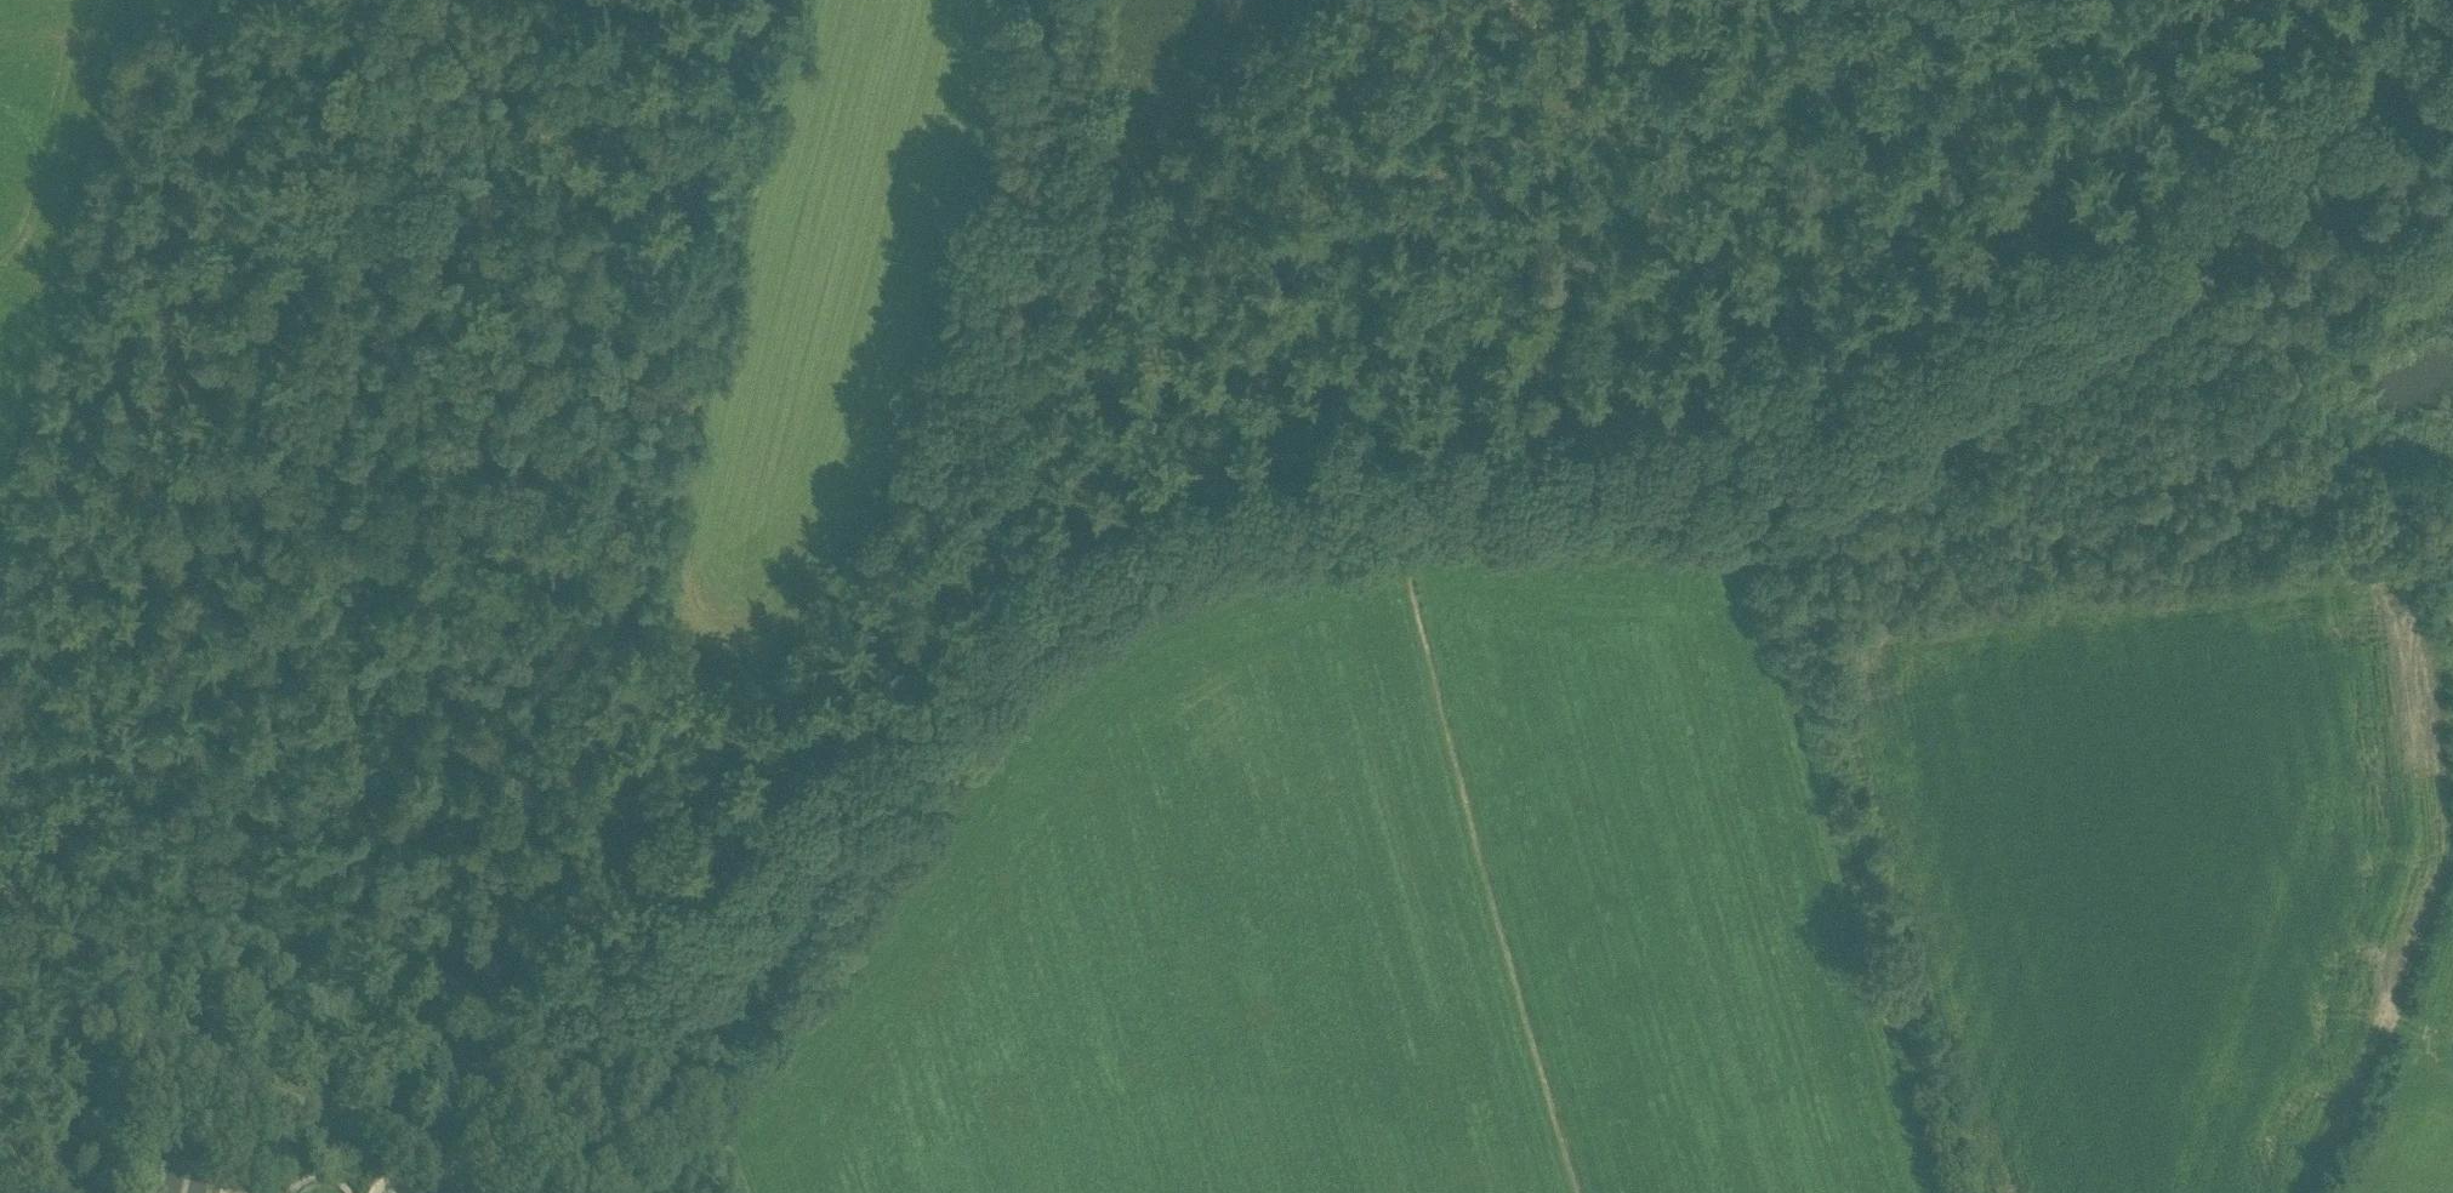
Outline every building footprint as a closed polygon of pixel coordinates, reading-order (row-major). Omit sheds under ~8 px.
[(262,1187),(154,1162),(147,1192),(261,1192),(262,1187)]
